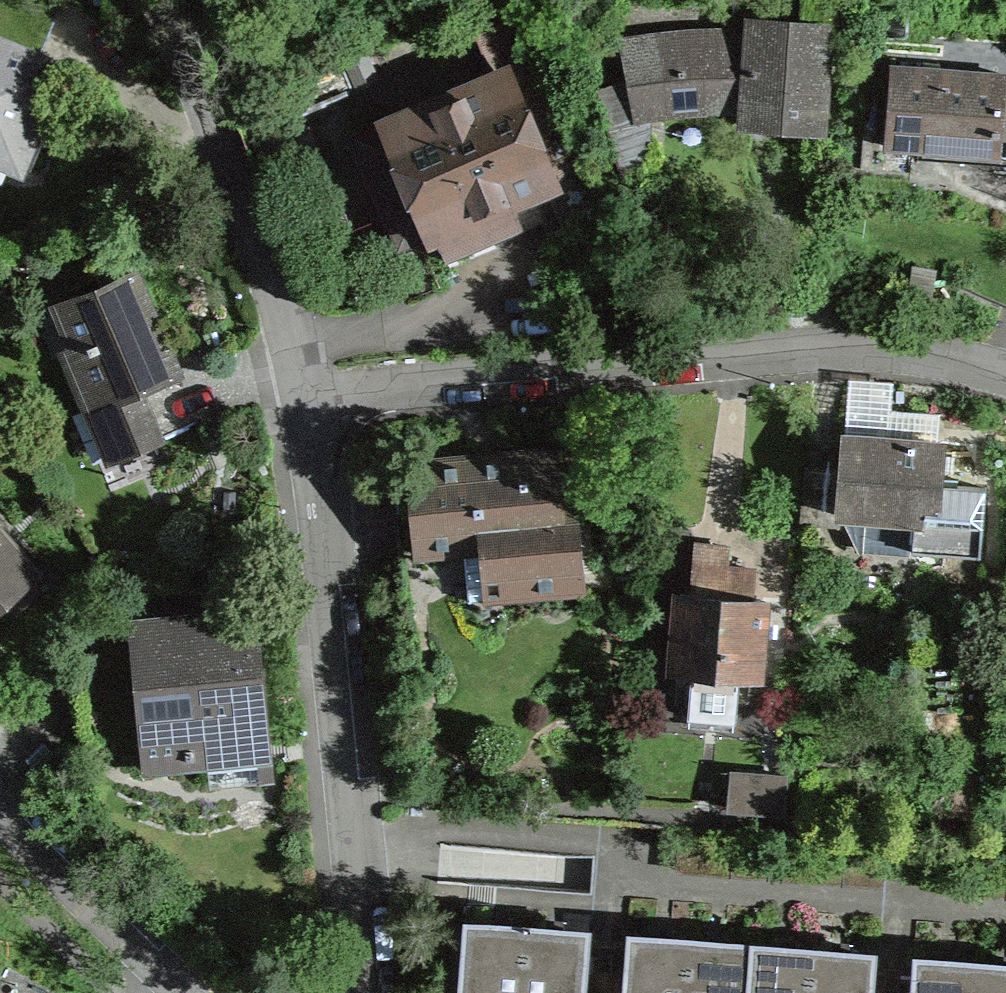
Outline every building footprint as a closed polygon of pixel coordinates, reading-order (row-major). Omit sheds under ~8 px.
[(41,53),(62,2),(56,0),(0,0),(0,159),(19,167),(51,88),(41,84),(34,69),(41,53)] [(527,188),(583,165),(521,17),(483,33),(502,79),(359,139),(401,240),(435,226),(449,261),(542,222),(527,188)] [(629,81),(597,90),(621,170),(647,162),(639,115),(648,113),(658,111),(667,110),(677,109),(686,108),(696,108),(706,107),(715,107),(715,109),(745,109),(744,126),(820,131),(828,25),(751,19),(750,35),(741,35),(732,34),(723,34),(714,34),(706,34),(697,35),(688,35),(679,35),(680,48),(673,49),(666,49),(659,50),(652,51),(645,52),(638,53),(631,54),(624,55),(629,81)] [(1000,155),(1002,130),(1005,130),(1005,94),(1005,80),(1005,75),(890,66),(883,146),(1000,155)] [(110,458),(159,438),(138,389),(153,383),(147,368),(169,359),(134,274),(57,306),(76,350),(66,354),(110,458)] [(940,485),(943,444),(843,436),(841,470),(806,467),(801,522),(839,526),(840,513),(914,519),(912,549),(980,555),(985,488),(940,485)] [(485,600),(507,598),(506,587),(583,580),(578,521),(554,524),(552,499),(560,499),(557,464),(484,471),(483,457),(419,463),(422,496),(409,498),(415,554),(465,549),(470,602),(485,600)] [(35,576),(0,535),(0,607),(35,576)] [(722,598),(725,567),(727,547),(695,544),(690,595),(722,598)] [(725,567),(722,598),(752,600),(754,570),(725,567)] [(752,600),(722,598),(690,595),(680,594),(674,670),(691,672),(739,676),(756,677),(762,601),(752,600)] [(142,765),(261,753),(248,615),(138,626),(146,699),(178,696),(181,723),(138,727),(142,765)] [(735,722),(739,676),(691,672),(687,718),(735,722)] [(526,928),(463,923),(458,992),(521,992),(526,928)] [(589,933),(526,928),(521,992),(584,992),(589,933)] [(622,992),(686,992),(690,941),(627,936),(622,992)] [(686,992),(747,992),(751,945),(690,941),(686,992)] [(747,992),(809,992),(813,950),(751,945),(747,992)] [(875,955),(813,950),(809,992),(872,992),(875,955)] [(913,958),(910,992),(974,992),(976,963),(913,958)] [(974,992),(1005,992),(1005,966),(976,963),(974,992)]
